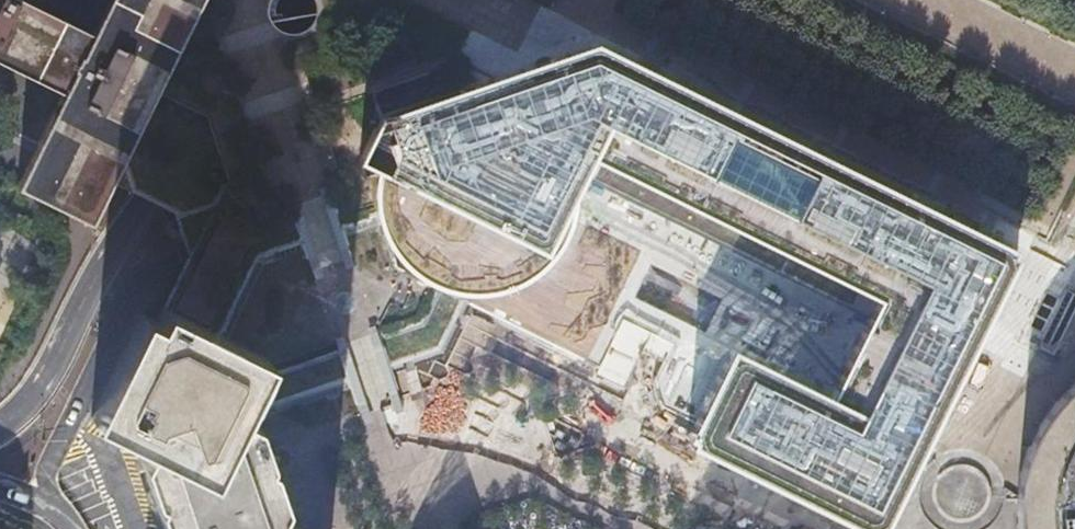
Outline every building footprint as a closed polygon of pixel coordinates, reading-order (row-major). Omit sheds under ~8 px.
[(91,221),(110,182),(111,182),(111,181),(116,170),(162,77),(200,0),(110,0),(94,31),(32,0),(0,0),(0,60),(64,91),(37,146),(17,185),(91,221)] [(268,3),(269,8),(270,13),(272,17),(275,21),(280,25),(284,27),(285,27),(290,29),(293,29),(295,29),(301,28),(306,25),(310,22),(313,19),(316,14),(318,9),(318,4),(318,0),(269,0),(268,3)] [(364,164),(387,175),(387,188),(387,190),(388,206),(393,220),(400,234),(407,243),(418,255),(431,265),(445,273),(460,278),(477,280),(494,280),(511,277),(526,271),(535,266),(548,255),(560,241),(569,226),(575,210),(577,202),(579,191),(579,183),(578,176),(592,146),(892,288),(846,385),(747,340),(708,428),(712,430),(710,435),(888,516),(894,518),(929,446),(936,431),(931,429),(933,423),(938,426),(945,411),(948,405),(979,339),(974,336),(976,331),(982,333),(1006,284),(1024,244),(1019,241),(1021,236),(936,195),(934,199),(928,196),(930,192),(841,149),(838,154),(833,151),(836,146),(749,104),(747,109),(742,107),(744,102),(659,61),(657,66),(652,64),(654,59),(623,44),(495,90),(473,90),(462,92),(453,94),(449,95),(438,100),(425,107),(414,115),(410,120),(382,130),(364,164)] [(1008,155),(1014,156),(1020,151),(1020,142),(1014,138),(1008,139),(1003,144),(1003,151),(1008,155)] [(298,526),(304,515),(293,485),(284,462),(273,434),(261,428),(271,405),(284,374),(214,344),(206,340),(182,330),(176,328),(173,337),(163,333),(140,389),(118,440),(170,461),(163,477),(183,528),(306,528),(298,526)] [(1074,383),(1056,406),(1045,424),(1042,430),(1032,457),(1029,478),(1029,483),(1028,507),(1032,528),(1074,528),(1074,383)] [(289,465),(284,462),(293,485),(295,480),(299,481),(302,481),(305,479),(308,476),(309,474),(310,471),(309,465),(308,463),(306,461),(303,460),(300,459),(296,459),(294,460),(291,463),(289,465)]
